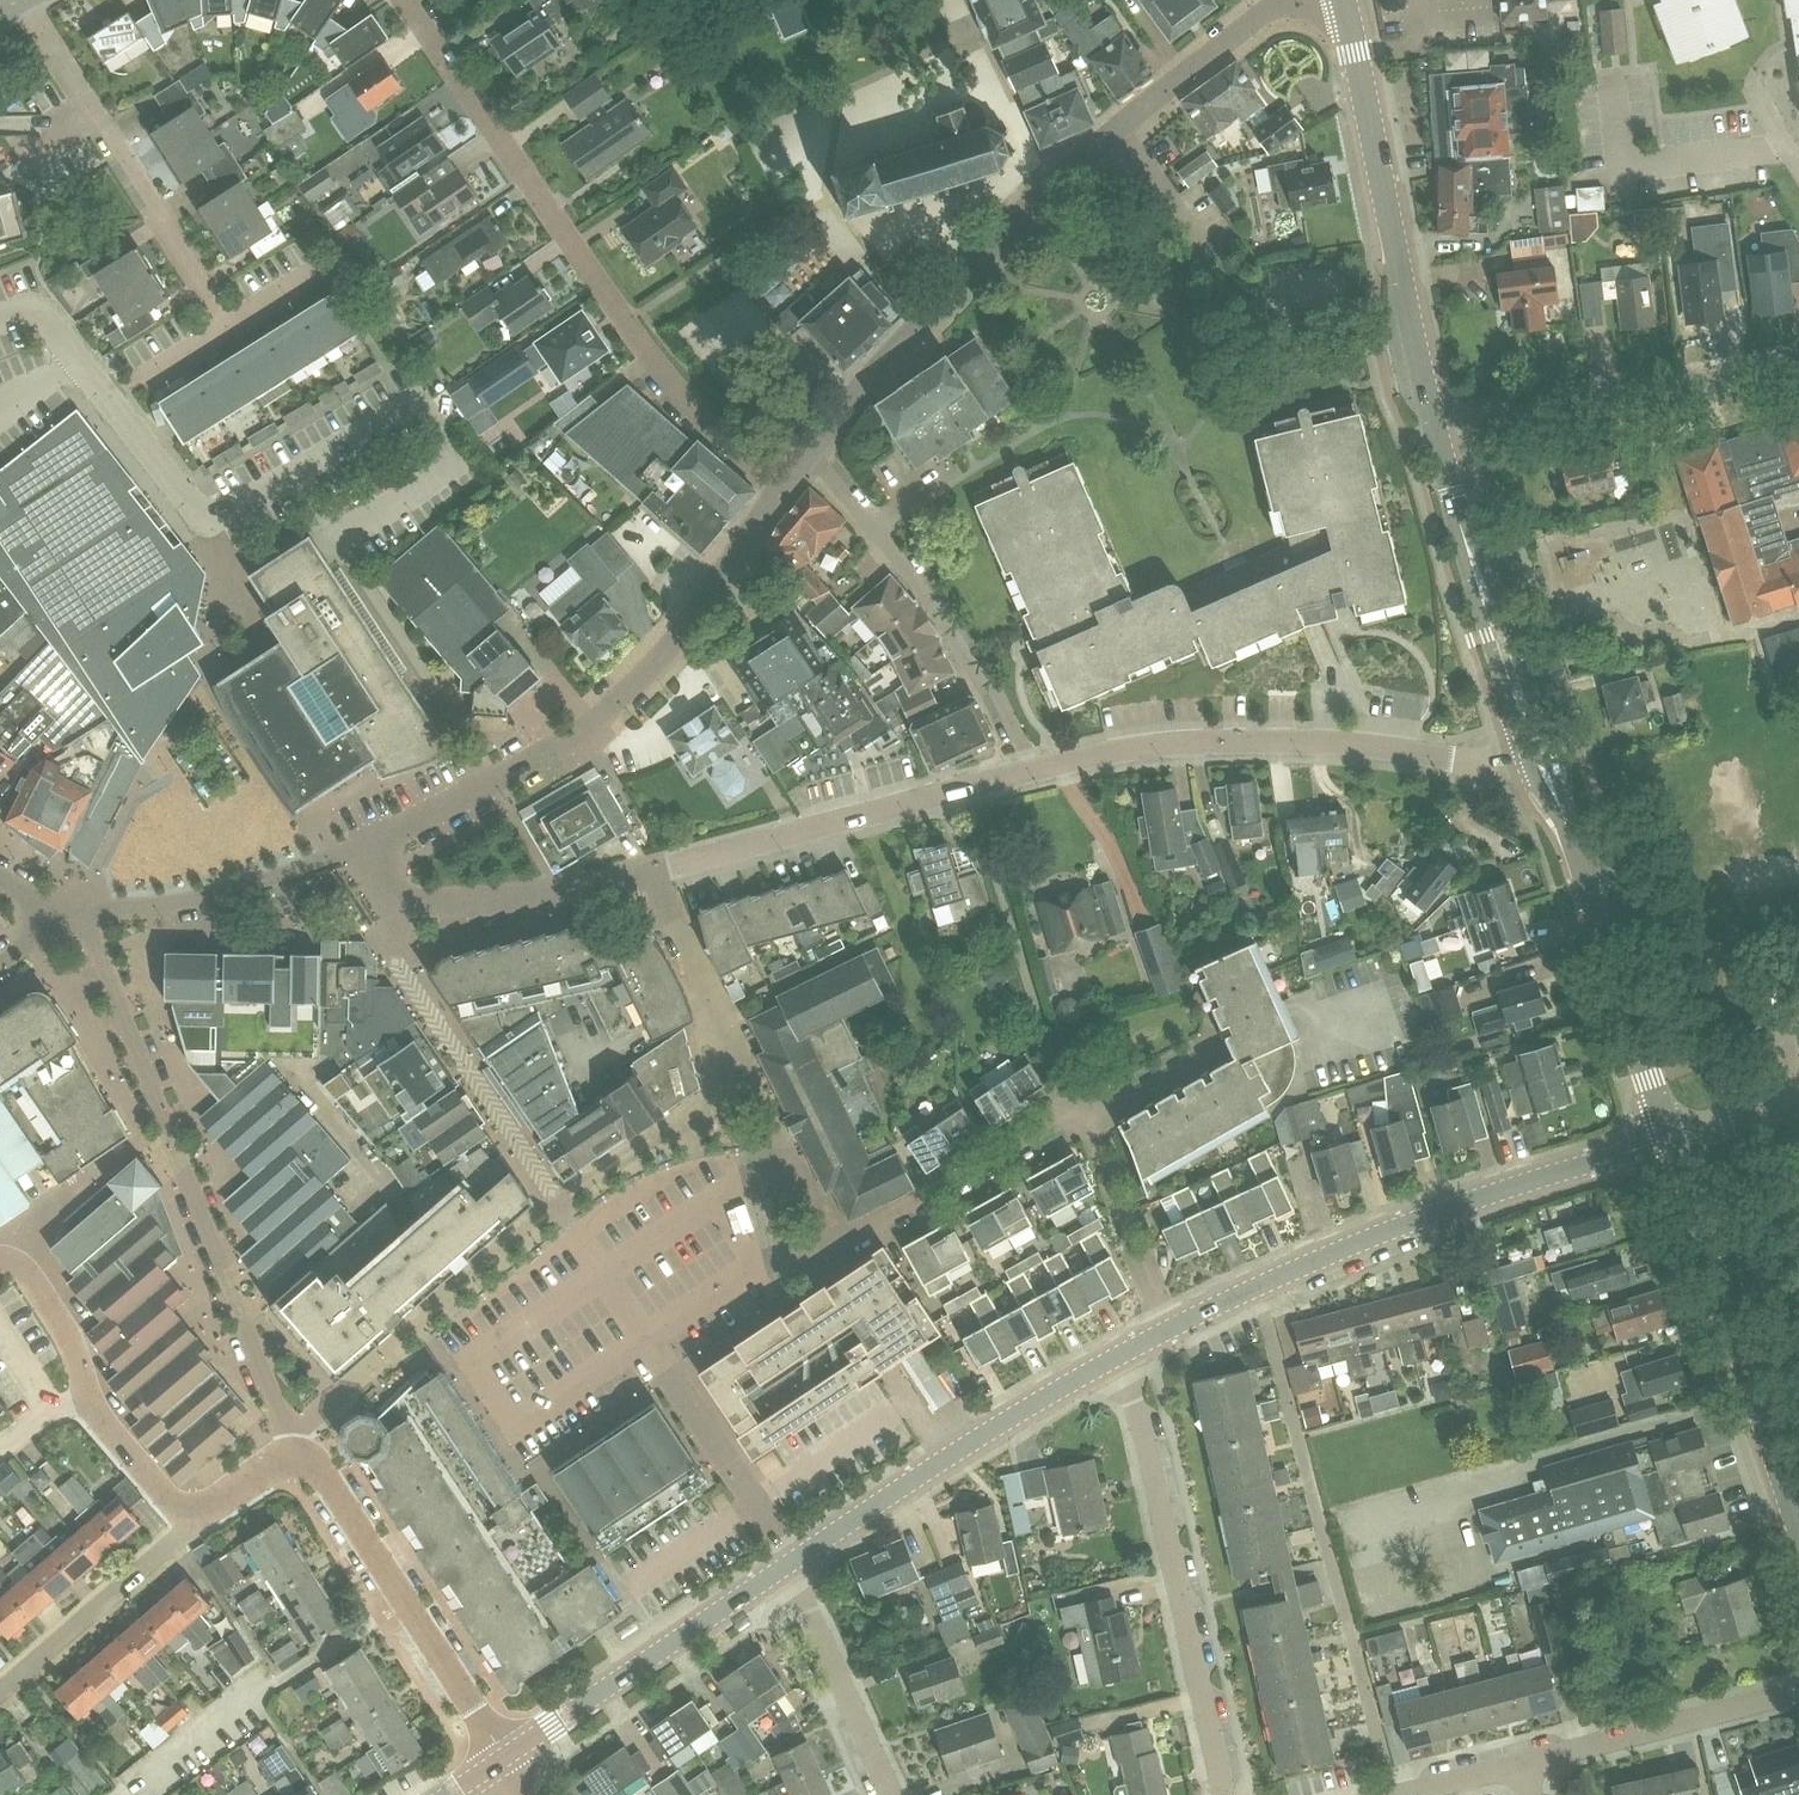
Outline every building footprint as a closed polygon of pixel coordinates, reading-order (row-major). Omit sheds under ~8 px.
[(136,22),(145,37),(154,50),(167,42),(163,33),(191,21),(182,0),(149,0),(153,11),(136,22)] [(191,21),(194,30),(204,26),(204,15),(234,14),(233,0),(182,0),(191,21)] [(234,14),(234,23),(245,22),(248,12),(277,20),(282,0),(233,0),(234,14)] [(275,27),(285,30),(290,22),(315,39),(331,17),(343,0),(306,0),(304,2),(297,0),(282,0),(277,20),(275,27)] [(491,40),(516,76),(562,45),(545,19),(573,0),(530,0),(536,10),(491,40)] [(980,16),(979,16),(980,19),(979,19),(980,21),(981,20),(987,33),(986,34),(987,35),(988,38),(989,37),(993,47),(998,45),(1004,59),(1004,60),(1017,89),(1018,89),(1042,143),(1045,142),(1047,145),(1060,139),(1059,136),(1090,121),(1080,99),(1088,95),(1076,68),(1058,76),(1052,64),(1053,63),(1052,61),(1051,61),(1044,45),(1043,42),(1036,27),(1045,23),(1035,0),(973,0),(980,16)] [(1063,27),(1086,64),(1091,60),(1119,100),(1153,75),(1111,16),(1093,29),(1080,11),(1071,0),(1045,0),(1063,27)] [(1170,39),(1216,5),(1212,0),(1141,0),(1170,39)] [(1502,21),(1547,17),(1545,0),(1500,0),(1502,21)] [(1663,1),(1655,4),(1668,38),(1678,35),(1686,55),(1676,59),(1677,61),(1730,41),(1727,32),(1743,26),(1733,0),(1663,0),(1663,1)] [(1788,15),(1798,13),(1798,0),(1785,0),(1788,15)] [(799,1),(773,13),(784,38),(810,26),(799,1)] [(1622,9),(1600,11),(1604,54),(1625,52),(1622,9)] [(129,11),(88,38),(104,63),(145,37),(136,22),(129,11)] [(315,39),(312,44),(321,50),(328,60),(336,54),(347,69),(387,41),(386,39),(385,40),(369,16),(349,30),(331,17),(315,39)] [(328,100),(327,103),(338,118),(363,100),(369,109),(400,87),(382,62),(363,75),(362,73),(350,81),(351,83),(328,100)] [(1236,62),(1181,101),(1207,138),(1239,115),(1242,119),(1265,103),(1236,62)] [(1491,70),(1441,75),(1442,92),(1454,91),(1456,112),(1454,113),(1456,138),(1457,137),(1459,159),(1464,158),(1468,158),(1469,162),(1471,183),(1511,182),(1509,154),(1507,134),(1529,132),(1525,84),(1524,84),(1522,68),(1514,69),(1513,64),(1491,66),(1491,70)] [(189,73),(180,79),(188,92),(192,89),(197,86),(189,73)] [(592,124),(563,144),(588,178),(650,135),(626,100),(607,114),(602,106),(611,100),(594,75),(565,96),(582,121),(587,117),(592,124)] [(180,79),(154,96),(162,109),(167,106),(166,106),(188,92),(180,79)] [(174,118),(149,134),(165,159),(205,133),(196,119),(206,112),(192,89),(188,92),(166,106),(167,106),(174,118)] [(266,114),(272,124),(295,111),(292,107),(293,105),(282,92),(266,114)] [(874,159),(832,172),(846,216),(888,204),(890,211),(894,210),(892,203),(916,196),(918,203),(922,202),(920,194),(944,188),(946,195),(950,193),(948,186),(964,181),(966,188),(970,187),(968,180),(982,175),(984,182),(988,181),(986,174),(998,170),(1003,176),(1006,173),(1001,167),(1008,154),(1015,155),(1015,151),(1008,150),(1004,136),(1010,131),(1007,128),(1001,133),(989,126),(990,119),(986,118),(985,126),(972,130),(964,107),(966,103),(963,101),(959,106),(939,114),(934,111),(933,114),(937,117),(944,138),(934,141),(932,135),(928,136),(930,143),(907,150),(905,143),(901,144),(903,151),(879,158),(876,151),(872,152),(874,159)] [(1285,106),(1252,130),(1269,152),(1301,128),(1285,106)] [(272,124),(263,130),(275,149),(301,133),(308,129),(296,110),(295,111),(272,124)] [(390,165),(378,174),(395,197),(422,177),(417,170),(417,167),(426,160),(443,148),(422,120),(422,119),(379,150),(390,165)] [(726,125),(715,132),(721,141),(732,134),(726,125)] [(205,133),(165,159),(181,184),(206,168),(214,180),(240,165),(225,141),(215,147),(205,133)] [(1205,174),(1195,160),(1178,172),(1188,186),(1205,174)] [(1301,161),(1269,167),(1274,190),(1279,189),(1283,210),(1334,200),(1333,195),(1335,192),(1332,182),(1330,180),(1327,164),(1303,169),(1301,161)] [(1437,169),(1436,197),(1439,197),(1438,231),(1486,232),(1487,195),(1512,195),(1511,182),(1471,183),(1469,162),(1440,165),(1440,169),(1437,169)] [(222,193),(197,209),(213,234),(253,208),(238,184),(248,178),(240,165),(214,180),(222,193)] [(327,170),(301,186),(311,202),(336,185),(327,170)] [(422,177),(395,197),(411,220),(426,209),(438,225),(477,197),(457,170),(431,189),(422,177)] [(644,215),(623,230),(648,264),(681,240),(679,238),(696,226),(676,196),(675,195),(685,189),(672,171),(645,190),(656,207),(644,215)] [(1564,181),(1534,183),(1535,194),(1537,194),(1537,196),(1541,226),(1541,231),(1566,229),(1565,224),(1563,196),(1563,195),(1565,194),(1564,181)] [(1221,184),(1209,193),(1224,212),(1235,204),(1221,184)] [(1601,186),(1576,188),(1578,213),(1596,212),(1603,211),(1601,186)] [(1775,190),(1766,191),(1767,200),(1777,199),(1775,190)] [(27,236),(15,191),(0,195),(0,243),(27,236)] [(253,208),(213,234),(228,259),(254,243),(262,256),(287,239),(279,226),(271,215),(262,221),(253,208)] [(1653,209),(1634,211),(1635,220),(1646,229),(1655,228),(1653,209)] [(1578,213),(1569,214),(1571,241),(1585,240),(1597,226),(1596,212),(1578,213)] [(444,248),(422,263),(436,283),(444,277),(486,249),(489,255),(509,242),(492,217),(444,248)] [(1696,264),(1681,266),(1688,321),(1721,317),(1716,282),(1734,280),(1727,223),(1692,228),(1696,264)] [(353,226),(335,239),(343,251),(362,238),(353,226)] [(1750,258),(1756,312),(1789,308),(1785,274),(1798,272),(1798,245),(1791,230),(1761,233),(1764,256),(1750,258)] [(1567,231),(1508,238),(1511,257),(1546,253),(1545,247),(1569,244),(1567,231)] [(1303,235),(1295,236),(1298,249),(1305,247),(1303,235)] [(105,249),(80,265),(88,279),(98,272),(114,296),(154,271),(138,246),(113,262),(105,249)] [(1512,269),(1497,271),(1501,309),(1511,308),(1514,332),(1545,328),(1542,303),(1558,301),(1552,265),(1547,265),(1546,253),(1511,257),(1512,269)] [(398,267),(364,289),(374,302),(407,281),(398,267)] [(814,308),(800,320),(845,370),(901,315),(859,268),(814,308)] [(122,310),(112,316),(119,327),(128,340),(153,324),(145,311),(170,296),(154,271),(114,296),(122,310)] [(488,285),(462,303),(478,327),(501,312),(513,331),(552,304),(548,299),(541,289),(543,288),(540,284),(538,285),(531,275),(498,297),(497,298),(488,285)] [(1648,276),(1602,282),(1604,300),(1617,298),(1621,329),(1654,325),(1648,276)] [(1580,284),(1582,302),(1599,300),(1597,282),(1580,284)] [(336,295),(300,317),(324,355),(359,333),(336,295)] [(582,310),(535,342),(561,382),(609,350),(582,310)] [(300,317),(265,339),(289,377),(324,355),(300,317)] [(419,338),(408,346),(416,357),(427,350),(419,338)] [(946,355),(876,403),(896,438),(897,437),(916,465),(936,451),(987,416),(1015,397),(975,338),(948,357),(946,355)] [(265,339),(230,362),(254,399),(289,377),(265,339)] [(519,347),(470,381),(487,405),(536,371),(519,347)] [(377,361),(354,375),(360,385),(383,371),(377,361)] [(230,362),(196,384),(219,421),(254,399),(230,362)] [(1536,362),(1524,363),(1525,385),(1537,384),(1536,362)] [(345,380),(318,395),(324,405),(351,390),(345,380)] [(571,409),(553,424),(644,502),(696,443),(627,383),(600,404),(592,394),(591,393),(571,409)] [(196,384),(160,406),(184,444),(219,421),(196,384)] [(310,401),(283,416),(289,426),(316,411),(310,401)] [(1014,474),(973,492),(988,525),(987,525),(987,526),(986,526),(986,527),(986,528),(985,528),(985,529),(985,530),(985,531),(985,532),(986,532),(986,533),(987,534),(988,535),(989,535),(990,536),(991,536),(992,536),(993,536),(1007,568),(1002,570),(1023,618),(1028,616),(1041,647),(1036,649),(1042,663),(1032,667),(1051,710),(1084,695),(1084,696),(1085,696),(1085,697),(1086,697),(1087,697),(1087,698),(1088,698),(1089,698),(1090,698),(1091,698),(1091,697),(1092,697),(1093,697),(1093,696),(1094,696),(1094,695),(1095,694),(1095,693),(1095,692),(1095,691),(1127,677),(1129,681),(1177,660),(1175,655),(1195,647),(1192,638),(1201,634),(1214,662),(1234,653),(1235,657),(1284,636),(1282,632),(1302,623),(1294,606),(1333,597),(1335,607),(1356,601),(1361,624),(1407,613),(1398,578),(1399,578),(1399,577),(1400,577),(1400,576),(1401,576),(1401,575),(1401,574),(1402,573),(1402,572),(1402,571),(1401,571),(1401,570),(1401,569),(1400,569),(1400,568),(1399,568),(1399,567),(1398,567),(1397,567),(1396,567),(1396,566),(1395,566),(1387,532),(1391,531),(1379,480),(1374,481),(1366,447),(1367,447),(1367,446),(1368,446),(1368,445),(1369,444),(1369,443),(1369,442),(1369,441),(1369,440),(1369,439),(1368,438),(1367,437),(1366,436),(1365,436),(1364,436),(1363,436),(1354,401),(1311,412),(1310,408),(1306,405),(1300,407),(1298,411),(1298,415),(1255,425),(1263,460),(1263,461),(1262,461),(1261,462),(1261,463),(1260,463),(1260,464),(1260,465),(1260,466),(1260,467),(1260,468),(1261,468),(1261,469),(1261,470),(1262,470),(1262,471),(1263,471),(1264,471),(1265,471),(1265,472),(1266,472),(1275,506),(1270,507),(1277,534),(1281,533),(1284,544),(1183,588),(1179,584),(1174,581),(1168,582),(1132,598),(1122,575),(1126,573),(1105,525),(1101,527),(1086,494),(1087,494),(1087,493),(1088,493),(1088,492),(1089,491),(1089,490),(1089,489),(1089,488),(1088,488),(1088,487),(1088,486),(1087,486),(1087,485),(1086,485),(1085,484),(1084,484),(1083,484),(1082,484),(1067,451),(1026,469),(1024,465),(1020,464),(1014,466),(1013,471),(1014,474)] [(2,579),(14,595),(26,611),(50,642),(59,653),(71,670),(76,677),(107,718),(139,760),(142,764),(143,763),(146,758),(139,748),(160,729),(162,728),(158,721),(178,703),(180,701),(176,694),(196,676),(199,674),(186,654),(205,642),(188,616),(192,614),(200,577),(109,462),(115,457),(77,408),(0,469),(0,576),(2,579)] [(274,422),(248,437),(253,447),(280,432),(274,422)] [(1676,457),(1697,524),(1702,523),(1733,621),(1797,601),(1798,606),(1798,550),(1790,553),(1772,497),(1798,488),(1798,425),(1779,432),(1779,433),(1775,435),(1772,426),(1728,440),(1728,442),(1718,445),(1718,443),(1676,457)] [(1634,439),(1605,446),(1612,474),(1623,471),(1624,477),(1643,472),(1634,439)] [(696,443),(644,502),(701,552),(755,490),(698,440),(696,443)] [(239,442),(212,458),(218,468),(245,452),(239,442)] [(1605,446),(1561,457),(1570,497),(1615,486),(1612,474),(1605,446)] [(203,464),(198,467),(199,468),(205,476),(209,473),(203,464)] [(516,469),(509,475),(519,487),(526,481),(516,469)] [(809,487),(788,512),(823,544),(846,520),(829,505),(829,504),(809,487)] [(775,527),(766,547),(786,569),(811,597),(828,589),(805,564),(823,544),(788,512),(775,527)] [(439,522),(375,577),(411,620),(444,658),(461,678),(460,690),(473,692),(471,714),(507,717),(508,703),(525,689),(537,690),(539,675),(482,609),(500,594),(439,522)] [(285,644),(225,683),(245,724),(250,722),(268,749),(267,750),(266,751),(265,752),(264,753),(264,755),(264,756),(264,757),(264,759),(265,760),(265,761),(266,762),(267,763),(268,764),(270,764),(271,765),(272,765),(274,765),(275,765),(276,764),(277,764),(281,769),(275,774),(278,778),(279,780),(281,782),(282,784),(283,786),(285,788),(286,789),(288,791),(289,793),(291,795),(292,797),(294,799),(295,800),(297,802),(298,804),(369,757),(382,778),(419,766),(421,765),(423,764),(425,764),(427,763),(429,762),(431,761),(433,760),(436,759),(438,758),(440,757),(442,756),(444,754),(446,753),(447,752),(448,752),(451,750),(310,534),(249,574),(273,611),(266,616),(285,644)] [(584,577),(549,606),(563,622),(561,624),(578,644),(579,643),(593,660),(598,656),(602,657),(608,652),(608,648),(613,643),(629,629),(615,613),(616,612),(600,593),(618,578),(588,543),(568,559),(584,577)] [(841,544),(832,553),(841,561),(850,552),(841,544)] [(839,603),(815,624),(829,639),(850,621),(851,621),(861,615),(876,632),(877,633),(878,634),(914,602),(914,601),(890,574),(853,606),(854,607),(848,612),(839,603)] [(23,614),(26,611),(14,595),(2,579),(0,581),(0,634),(23,614)] [(830,592),(805,613),(815,624),(839,603),(830,592)] [(877,633),(866,642),(871,649),(883,642),(893,658),(894,659),(938,638),(939,639),(940,638),(915,600),(914,601),(914,602),(878,634),(877,633)] [(796,609),(732,653),(765,705),(785,693),(786,693),(840,658),(796,609)] [(10,656),(39,631),(23,614),(0,634),(0,646),(10,656)] [(1762,638),(1778,694),(1798,687),(1798,627),(1762,638)] [(938,638),(894,659),(904,681),(895,689),(898,697),(928,683),(954,671),(939,639),(938,638)] [(59,653),(50,642),(0,693),(0,712),(59,653)] [(0,712),(0,774),(7,766),(10,768),(19,758),(18,758),(56,717),(73,738),(107,718),(76,677),(71,670),(59,653),(0,712)] [(840,658),(786,693),(786,694),(821,748),(846,732),(857,750),(892,728),(883,714),(880,710),(861,682),(840,658)] [(689,689),(705,703),(721,683),(705,670),(689,689)] [(1638,675),(1602,684),(1608,705),(1603,706),(1608,722),(1612,720),(1613,723),(1649,713),(1646,701),(1655,698),(1650,678),(1640,681),(1638,675)] [(928,683),(898,697),(905,710),(934,696),(928,683)] [(1680,691),(1662,696),(1669,724),(1688,719),(1680,691)] [(911,723),(910,723),(931,767),(936,769),(956,760),(953,755),(971,746),(973,752),(993,743),(995,737),(975,697),(970,695),(941,709),(940,709),(911,723)] [(934,696),(905,710),(910,723),(911,723),(940,709),(934,696)] [(753,703),(740,712),(748,724),(761,715),(753,703)] [(715,704),(667,736),(693,775),(711,762),(714,766),(712,776),(724,794),(734,796),(744,790),(746,779),(735,761),(725,759),(722,755),(740,743),(715,704)] [(892,708),(883,714),(892,728),(901,722),(892,708)] [(4,822),(3,823),(8,827),(7,829),(17,835),(22,838),(21,840),(31,846),(35,849),(34,851),(44,856),(50,861),(50,859),(49,858),(57,847),(61,849),(63,846),(69,849),(68,860),(70,860),(70,858),(87,859),(138,761),(139,760),(107,718),(73,738),(67,743),(70,747),(22,775),(14,791),(19,793),(12,809),(7,821),(5,823),(4,822)] [(738,723),(731,728),(738,739),(746,734),(738,723)] [(778,723),(752,740),(774,772),(799,755),(778,723)] [(601,775),(525,819),(555,871),(631,826),(601,775)] [(1226,784),(1214,785),(1217,803),(1221,807),(1229,806),(1230,822),(1233,837),(1263,833),(1261,818),(1257,780),(1226,784)] [(1142,817),(1139,817),(1140,820),(1140,819),(1143,832),(1142,832),(1142,835),(1145,835),(1145,834),(1149,833),(1152,852),(1154,851),(1157,867),(1171,865),(1172,867),(1198,862),(1204,874),(1219,868),(1207,837),(1191,844),(1185,845),(1176,790),(1176,787),(1173,788),(1145,793),(1145,792),(1142,793),(1143,795),(1147,816),(1142,817)] [(1344,807),(1317,810),(1320,848),(1329,847),(1330,854),(1332,854),(1333,861),(1345,859),(1345,863),(1351,863),(1350,844),(1348,845),(1344,807)] [(1317,810),(1289,813),(1293,850),(1295,873),(1322,870),(1320,848),(1317,810)] [(1227,838),(1213,845),(1222,866),(1236,859),(1227,838)] [(923,869),(910,873),(915,891),(928,887),(934,906),(948,902),(954,921),(974,915),(972,908),(987,904),(976,870),(958,876),(948,841),(917,850),(923,869)] [(1408,874),(1398,886),(1424,908),(1456,870),(1439,856),(1428,869),(1420,862),(1419,861),(1408,874)] [(1373,883),(1366,892),(1376,899),(1382,891),(1384,892),(1388,895),(1396,884),(1398,886),(1408,874),(1390,860),(1381,873),(1385,876),(1378,886),(1373,883)] [(823,878),(842,919),(867,912),(869,917),(884,910),(869,879),(855,886),(845,867),(823,878)] [(800,884),(799,885),(818,925),(842,919),(823,878),(821,874),(800,884)] [(1358,877),(1336,884),(1345,911),(1367,904),(1358,877)] [(1088,886),(1038,902),(1053,952),(1103,937),(1103,934),(1109,933),(1110,934),(1126,929),(1111,879),(1095,885),(1098,898),(1092,899),(1088,886)] [(1221,879),(1206,886),(1211,899),(1227,892),(1221,879)] [(775,891),(794,932),(796,931),(802,944),(821,935),(817,925),(818,925),(799,885),(800,884),(797,880),(775,891)] [(1475,889),(1458,895),(1465,913),(1469,924),(1481,920),(1516,907),(1508,882),(1476,893),(1475,889)] [(751,897),(770,938),(794,932),(775,891),(773,886),(751,897)] [(727,904),(726,904),(746,944),(747,944),(770,938),(751,897),(749,893),(727,904)] [(725,899),(698,912),(709,951),(732,1000),(745,994),(732,968),(754,958),(747,944),(746,944),(726,904),(727,904),(725,899)] [(1280,907),(1267,912),(1271,922),(1284,917),(1280,907)] [(1483,924),(1469,929),(1476,949),(1479,948),(1489,944),(1490,947),(1526,935),(1516,907),(1481,920),(1483,924)] [(438,967),(427,970),(491,1064),(492,1063),(542,1137),(579,1112),(542,1018),(562,1008),(559,996),(587,990),(611,1038),(644,1022),(648,1030),(652,1038),(694,1018),(693,1015),(692,1012),(691,1009),(690,1006),(689,1003),(688,1000),(687,997),(686,994),(685,992),(684,989),(683,986),(681,983),(680,980),(679,978),(677,975),(676,972),(675,969),(673,967),(672,964),(670,961),(668,959),(667,956),(665,954),(664,951),(662,949),(660,946),(658,944),(657,941),(655,939),(658,931),(647,928),(646,929),(646,930),(646,931),(645,932),(645,933),(645,934),(644,935),(644,936),(643,937),(642,938),(642,939),(641,940),(640,941),(640,942),(639,942),(638,943),(637,944),(637,945),(636,945),(635,946),(634,947),(633,947),(632,948),(631,948),(630,949),(629,949),(628,950),(627,950),(626,951),(625,951),(624,951),(623,952),(622,952),(621,952),(620,952),(619,952),(618,952),(617,952),(615,952),(614,952),(613,952),(612,952),(611,952),(610,952),(609,951),(608,951),(607,951),(606,951),(605,950),(604,950),(603,949),(602,949),(601,948),(600,948),(599,947),(598,947),(597,946),(596,945),(595,945),(595,944),(594,943),(593,942),(592,941),(591,940),(590,939),(590,938),(589,937),(589,936),(588,935),(588,934),(587,933),(587,932),(586,931),(586,930),(572,933),(568,925),(547,936),(545,931),(524,941),(522,936),(501,946),(499,941),(478,951),(476,946),(455,956),(453,951),(441,957),(442,959),(441,959),(440,959),(440,960),(439,961),(439,962),(438,962),(438,963),(438,964),(438,965),(437,965),(438,966),(438,967)] [(1421,936),(1400,944),(1405,960),(1427,952),(1421,936)] [(839,937),(827,943),(831,952),(844,946),(839,937)] [(321,960),(321,1053),(333,1052),(342,1066),(354,1058),(347,1048),(347,1046),(347,1029),(365,1029),(365,1017),(379,1017),(380,993),(380,980),(381,978),(378,978),(376,977),(376,968),(362,946),(355,950),(350,941),(347,941),(322,940),(322,953),(322,960),(321,960)] [(1235,1059),(1118,1125),(1129,1143),(1141,1178),(1147,1175),(1151,1181),(1270,1113),(1265,1106),(1273,1101),(1274,1100),(1275,1099),(1276,1098),(1277,1098),(1278,1097),(1279,1096),(1280,1095),(1281,1094),(1282,1093),(1283,1092),(1284,1091),(1285,1090),(1286,1088),(1286,1087),(1287,1086),(1288,1085),(1289,1084),(1289,1083),(1290,1081),(1290,1080),(1291,1079),(1291,1077),(1292,1076),(1292,1075),(1293,1073),(1293,1072),(1293,1071),(1294,1069),(1294,1068),(1294,1067),(1294,1065),(1295,1064),(1295,1063),(1295,1061),(1295,1060),(1295,1058),(1295,1057),(1295,1056),(1294,1054),(1294,1053),(1294,1052),(1294,1050),(1293,1049),(1293,1048),(1293,1046),(1292,1045),(1292,1044),(1291,1042),(1291,1041),(1290,1040),(1299,1036),(1291,1019),(1271,976),(1266,965),(1255,940),(1196,967),(1231,1043),(1229,1044),(1230,1046),(1235,1059)] [(1330,942),(1313,948),(1321,971),(1339,965),(1330,942)] [(827,943),(816,948),(821,958),(831,952),(827,943)] [(782,1003),(750,1018),(766,1050),(758,1053),(788,1114),(785,1116),(793,1131),(796,1130),(825,1191),(833,1187),(848,1218),(913,1187),(897,1155),(895,1156),(889,1145),(868,1155),(854,1128),(881,1114),(862,1076),(873,1071),(865,1055),(862,1056),(850,1034),(861,1029),(853,1011),(883,996),(883,995),(896,988),(877,948),(863,954),(863,953),(778,994),(782,1003)] [(166,951),(165,1000),(171,1000),(178,1024),(177,1024),(178,1027),(179,1029),(180,1029),(182,1037),(181,1038),(181,1039),(183,1039),(189,1063),(203,1079),(202,1080),(219,1100),(223,1096),(266,1060),(265,1060),(270,1056),(284,1056),(284,1024),(319,1024),(319,1056),(321,1056),(321,1053),(321,960),(322,960),(322,953),(166,951)] [(1173,952),(1146,963),(1158,997),(1181,988),(1186,986),(1173,952)] [(1046,955),(1038,957),(1044,982),(1048,994),(1057,992),(1053,979),(1050,967),(1049,967),(1046,955)] [(795,958),(783,964),(788,974),(799,968),(795,958)] [(1423,958),(1409,963),(1419,991),(1432,987),(1423,958)] [(998,959),(979,973),(992,991),(1011,976),(998,959)] [(783,964),(769,971),(774,980),(788,974),(783,964)] [(1502,1006),(1491,1010),(1496,1028),(1514,1023),(1519,1021),(1520,1026),(1535,1021),(1532,1012),(1544,1009),(1536,980),(1498,992),(1501,1000),(1502,1006)] [(1453,984),(1428,992),(1438,1023),(1463,1015),(1453,984)] [(1428,992),(1420,995),(1430,1025),(1438,1023),(1428,992)] [(347,1046),(347,1048),(354,1058),(355,1060),(356,1061),(413,1022),(391,993),(380,993),(379,1017),(365,1017),(365,1029),(347,1029),(347,1046)] [(0,1013),(0,1096),(17,1121),(18,1120),(59,1182),(129,1135),(111,1107),(108,1108),(71,1044),(80,1039),(53,999),(51,1000),(30,996),(28,994),(0,1013)] [(356,1061),(321,1085),(372,1143),(373,1142),(374,1143),(456,1087),(454,1086),(413,1023),(413,1022),(356,1061)] [(683,1026),(632,1061),(635,1071),(637,1074),(663,1111),(679,1101),(677,1096),(693,1091),(700,1087),(683,1026)] [(1518,1058),(1507,1061),(1514,1085),(1524,1081),(1562,1070),(1554,1044),(1516,1055),(1518,1058)] [(983,1079),(969,1089),(990,1121),(1045,1084),(1040,1076),(1031,1048),(1009,1062),(1015,1070),(989,1088),(983,1079)] [(1470,1055),(1453,1060),(1457,1070),(1473,1065),(1470,1055)] [(219,1100),(205,1112),(257,1171),(230,1195),(266,1236),(248,1252),(281,1290),(358,1222),(324,1183),(352,1159),(266,1060),(223,1096),(219,1100)] [(1389,1122),(1371,1127),(1380,1159),(1377,1159),(1381,1175),(1393,1171),(1392,1168),(1413,1162),(1406,1136),(1425,1131),(1413,1088),(1408,1070),(1383,1077),(1385,1096),(1389,1122)] [(1514,1085),(1508,1087),(1510,1095),(1516,1114),(1532,1109),(1532,1110),(1533,1110),(1570,1099),(1562,1070),(1524,1081),(1514,1085)] [(618,1086),(586,1108),(611,1146),(644,1125),(663,1111),(637,1074),(618,1086)] [(1496,1075),(1480,1080),(1484,1095),(1500,1089),(1496,1075)] [(1448,1100),(1431,1105),(1437,1126),(1433,1127),(1438,1143),(1441,1142),(1443,1149),(1473,1140),(1466,1114),(1480,1110),(1471,1080),(1446,1088),(1448,1100)] [(1365,1082),(1348,1088),(1353,1104),(1370,1099),(1365,1082)] [(456,1087),(374,1143),(406,1189),(426,1176),(444,1164),(455,1156),(488,1134),(456,1087)] [(1500,1089),(1484,1095),(1488,1110),(1495,1131),(1511,1127),(1505,1105),(1500,1089)] [(17,1121),(0,1096),(0,1132),(17,1121)] [(916,1124),(902,1133),(923,1165),(978,1128),(957,1097),(942,1106),(948,1115),(922,1132),(916,1124)] [(1284,1107),(1275,1120),(1281,1144),(1308,1137),(1309,1140),(1324,1193),(1360,1182),(1357,1171),(1349,1143),(1348,1141),(1325,1147),(1322,1137),(1328,1135),(1317,1097),(1284,1107)] [(542,1137),(539,1139),(551,1158),(564,1177),(579,1167),(611,1146),(586,1108),(579,1112),(542,1137)] [(387,1202),(269,1305),(316,1358),(325,1369),(328,1367),(333,1367),(337,1366),(339,1365),(345,1372),(380,1342),(377,1338),(381,1335),(393,1325),(428,1293),(437,1285),(446,1277),(534,1201),(488,1134),(430,1173),(433,1178),(409,1194),(422,1222),(412,1230),(403,1238),(387,1202)] [(1239,1191),(1245,1205),(1252,1221),(1253,1221),(1272,1211),(1275,1217),(1294,1208),(1266,1148),(1247,1157),(1259,1182),(1239,1191)] [(1073,1151),(1049,1164),(1071,1202),(1094,1189),(1073,1151)] [(1310,1154),(1300,1155),(1304,1182),(1314,1180),(1310,1154)] [(98,1206),(57,1242),(65,1251),(58,1257),(74,1276),(67,1282),(100,1320),(102,1322),(156,1276),(165,1268),(178,1256),(153,1194),(163,1185),(137,1155),(107,1181),(115,1191),(98,1206)] [(30,1203),(0,1160),(0,1224),(30,1203)] [(1049,1164),(1026,1177),(1047,1215),(1071,1202),(1049,1164)] [(1201,1209),(1200,1209),(1214,1239),(1215,1238),(1234,1229),(1237,1235),(1256,1226),(1253,1221),(1252,1221),(1245,1205),(1239,1191),(1228,1166),(1209,1175),(1221,1200),(1201,1209)] [(1183,1218),(1161,1228),(1176,1258),(1197,1248),(1199,1253),(1218,1244),(1215,1238),(1214,1239),(1200,1209),(1201,1209),(1190,1184),(1171,1193),(1183,1218)] [(1011,1185),(987,1198),(1009,1237),(1032,1224),(1011,1185)] [(987,1198),(964,1211),(985,1250),(1009,1237),(987,1198)] [(1568,1222),(1544,1230),(1549,1248),(1573,1241),(1576,1250),(1613,1239),(1612,1236),(1615,1235),(1613,1226),(1609,1227),(1604,1211),(1568,1222)] [(1100,1217),(1084,1226),(1088,1234),(1097,1230),(1105,1225),(1100,1217)] [(949,1219),(925,1232),(947,1271),(970,1258),(949,1219)] [(1084,1226),(1067,1235),(1072,1243),(1079,1240),(1088,1234),(1084,1226)] [(1074,1274),(1073,1274),(1089,1303),(1090,1303),(1108,1292),(1111,1297),(1129,1287),(1097,1230),(1088,1234),(1079,1240),(1093,1264),(1074,1274)] [(925,1232),(902,1245),(930,1296),(953,1282),(947,1271),(925,1232)] [(826,1285),(698,1370),(736,1427),(737,1427),(740,1432),(737,1434),(751,1455),(896,1358),(898,1361),(919,1347),(917,1344),(940,1329),(883,1244),(871,1251),(858,1260),(860,1263),(826,1285)] [(1037,1295),(1036,1295),(1052,1324),(1053,1323),(1071,1313),(1074,1318),(1092,1308),(1090,1303),(1089,1303),(1073,1274),(1074,1274),(1060,1250),(1043,1260),(1041,1261),(1054,1285),(1037,1295)] [(1038,1251),(1022,1260),(1027,1269),(1041,1261),(1043,1260),(1038,1251)] [(1533,1255),(1499,1266),(1503,1280),(1538,1269),(1533,1255)] [(1595,1259),(1556,1270),(1560,1285),(1574,1281),(1579,1297),(1591,1294),(1627,1283),(1627,1282),(1629,1281),(1631,1278),(1629,1273),(1626,1271),(1624,1272),(1619,1256),(1596,1263),(1595,1259)] [(1022,1260),(1006,1269),(1010,1278),(1023,1271),(1024,1271),(1027,1269),(1022,1260)] [(1000,1315),(1000,1316),(1016,1344),(1035,1333),(1038,1338),(1056,1328),(1053,1323),(1052,1324),(1036,1295),(1023,1271),(1010,1278),(1006,1281),(1019,1305),(1000,1315)] [(100,1320),(86,1333),(104,1353),(173,1295),(156,1276),(102,1322),(100,1320)] [(1516,1277),(1491,1285),(1500,1315),(1525,1308),(1516,1277)] [(1451,1280),(1424,1287),(1436,1334),(1450,1330),(1456,1350),(1488,1341),(1481,1315),(1462,1320),(1451,1280)] [(976,1286),(960,1295),(965,1304),(969,1301),(975,1298),(981,1295),(976,1286)] [(1424,1287),(1398,1294),(1410,1341),(1415,1361),(1428,1358),(1422,1338),(1436,1334),(1424,1287)] [(982,1325),(962,1337),(978,1366),(998,1354),(1001,1359),(1019,1349),(1016,1344),(1000,1316),(1000,1315),(987,1291),(981,1295),(975,1298),(969,1301),(982,1325)] [(1622,1301),(1609,1305),(1619,1337),(1632,1333),(1666,1323),(1656,1291),(1622,1301)] [(1398,1294),(1371,1301),(1384,1348),(1398,1344),(1403,1364),(1415,1361),(1410,1341),(1398,1294)] [(173,1295),(104,1353),(119,1370),(120,1372),(174,1327),(165,1317),(181,1303),(173,1295)] [(960,1295),(944,1304),(949,1313),(954,1310),(965,1304),(960,1295)] [(1371,1301),(1345,1308),(1357,1355),(1363,1375),(1375,1372),(1370,1352),(1384,1348),(1371,1301)] [(1345,1308),(1319,1315),(1331,1362),(1345,1358),(1351,1378),(1363,1375),(1357,1355),(1345,1308)] [(1302,1363),(1288,1367),(1295,1393),(1322,1386),(1317,1366),(1331,1362),(1319,1315),(1291,1323),(1302,1363)] [(119,1370),(106,1381),(138,1417),(164,1394),(167,1398),(205,1367),(204,1366),(208,1363),(174,1327),(120,1372),(119,1370)] [(1521,1328),(1504,1332),(1507,1344),(1524,1339),(1521,1328)] [(1551,1338),(1510,1348),(1517,1376),(1558,1365),(1551,1338)] [(1630,1389),(1623,1391),(1632,1419),(1657,1412),(1651,1393),(1684,1383),(1675,1353),(1636,1365),(1624,1368),(1630,1389)] [(140,1418),(130,1427),(163,1464),(181,1485),(236,1436),(229,1427),(245,1413),(205,1367),(167,1398),(164,1394),(138,1417),(140,1418)] [(344,1439),(343,1439),(508,1686),(623,1610),(590,1561),(574,1571),(441,1370),(434,1374),(428,1368),(378,1416),(377,1417),(363,1414),(362,1413),(346,1424),(347,1425),(344,1439)] [(1247,1368),(1193,1380),(1236,1578),(1251,1575),(1253,1585),(1282,1578),(1284,1587),(1255,1593),(1257,1603),(1244,1606),(1280,1771),(1334,1759),(1312,1661),(1312,1660),(1310,1652),(1300,1607),(1323,1602),(1318,1579),(1295,1584),(1247,1368)] [(1554,1374),(1532,1380),(1540,1407),(1561,1401),(1554,1374)] [(1447,1380),(1431,1384),(1436,1401),(1451,1397),(1447,1380)] [(1367,1391),(1356,1394),(1362,1416),(1373,1413),(1367,1391)] [(1395,1391),(1370,1398),(1374,1412),(1399,1406),(1395,1391)] [(24,1393),(11,1403),(20,1414),(33,1403),(24,1393)] [(1615,1396),(1571,1408),(1578,1435),(1622,1422),(1615,1396)] [(595,1440),(552,1468),(606,1550),(644,1525),(689,1495),(689,1496),(704,1486),(705,1485),(705,1484),(706,1484),(706,1483),(707,1482),(707,1481),(707,1480),(707,1479),(707,1478),(706,1478),(706,1477),(706,1476),(655,1400),(611,1429),(609,1426),(593,1437),(595,1440)] [(1275,1400),(1261,1403),(1265,1421),(1279,1418),(1275,1400)] [(1320,1405),(1304,1410),(1308,1426),(1325,1421),(1320,1405)] [(1659,1470),(1583,1492),(1587,1507),(1696,1476),(1694,1466),(1708,1462),(1698,1426),(1649,1440),(1659,1470)] [(1540,1506),(1485,1522),(1495,1558),(1593,1530),(1588,1512),(1587,1507),(1583,1492),(1659,1470),(1649,1440),(1648,1441),(1646,1435),(1543,1465),(1548,1480),(1534,1484),(1540,1506)] [(1018,1470),(1002,1473),(1009,1503),(1024,1499),(1055,1493),(1064,1532),(1106,1523),(1093,1459),(1050,1468),(1045,1469),(1044,1465),(1018,1470)] [(0,1465),(0,1493),(2,1495),(20,1480),(5,1461),(0,1465)] [(73,1475),(66,1481),(119,1541),(141,1522),(129,1509),(143,1497),(126,1476),(109,1490),(115,1497),(106,1505),(99,1497),(95,1500),(73,1475)] [(1696,1476),(1587,1507),(1588,1512),(1593,1530),(1601,1528),(1622,1522),(1653,1513),(1663,1546),(1728,1527),(1717,1491),(1702,1495),(1696,1476)] [(66,1481),(60,1487),(81,1510),(75,1514),(84,1525),(74,1534),(97,1560),(119,1541),(66,1481)] [(993,1505),(957,1513),(968,1563),(1004,1555),(1001,1540),(1000,1539),(1000,1535),(993,1505)] [(23,1506),(16,1512),(26,1524),(33,1518),(23,1506)] [(245,1540),(238,1544),(244,1554),(251,1549),(261,1566),(293,1545),(276,1519),(245,1540)] [(1622,1522),(1601,1528),(1606,1548),(1610,1566),(1631,1561),(1622,1522)] [(40,1526),(33,1532),(75,1579),(97,1560),(74,1534),(65,1541),(58,1532),(51,1538),(40,1526)] [(33,1532),(25,1539),(36,1552),(34,1554),(41,1562),(30,1572),(53,1598),(75,1579),(33,1532)] [(1742,1532),(1707,1544),(1710,1552),(1745,1541),(1742,1532)] [(902,1538),(851,1558),(867,1598),(918,1578),(902,1538)] [(293,1545),(261,1566),(278,1591),(309,1571),(293,1545)] [(1606,1548),(1543,1563),(1548,1582),(1610,1567),(1610,1566),(1606,1548)] [(203,1566),(202,1567),(219,1593),(236,1583),(219,1557),(214,1560),(203,1566)] [(961,1559),(942,1567),(952,1590),(970,1583),(961,1559)] [(1543,1563),(1516,1570),(1521,1588),(1548,1582),(1543,1563)] [(942,1567),(923,1574),(934,1598),(952,1590),(942,1567)] [(309,1571),(278,1591),(294,1617),(326,1597),(309,1571)] [(30,1572),(8,1591),(31,1617),(53,1598),(30,1572)] [(1704,1573),(1675,1581),(1684,1613),(1696,1610),(1706,1645),(1759,1629),(1744,1576),(1708,1587),(1704,1573)] [(187,1576),(165,1596),(206,1643),(214,1636),(209,1631),(196,1615),(199,1613),(210,1603),(187,1576)] [(959,1592),(954,1594),(961,1610),(966,1608),(979,1603),(972,1586),(965,1589),(959,1592)] [(259,1588),(238,1602),(245,1612),(266,1599),(259,1588)] [(952,1590),(934,1598),(944,1619),(961,1611),(961,1610),(954,1594),(952,1590)] [(0,1597),(0,1627),(8,1637),(31,1617),(8,1591),(0,1597)] [(165,1596),(143,1615),(166,1641),(180,1629),(198,1650),(206,1643),(165,1596)] [(326,1597),(294,1617),(311,1643),(342,1622),(326,1597)] [(1113,1597),(1063,1608),(1067,1625),(1088,1620),(1094,1646),(1084,1648),(1092,1684),(1140,1673),(1126,1611),(1117,1612),(1113,1597)] [(1545,1598),(1530,1602),(1541,1642),(1543,1651),(1543,1652),(1558,1648),(1558,1647),(1556,1638),(1545,1598)] [(266,1599),(245,1612),(251,1623),(273,1609),(266,1599)] [(143,1615),(122,1633),(162,1681),(169,1674),(152,1654),(166,1641),(143,1615)] [(978,1622),(977,1622),(981,1632),(994,1627),(993,1626),(990,1617),(978,1622)] [(1021,1623),(1014,1641),(1031,1648),(1038,1630),(1021,1623)] [(998,1626),(973,1635),(979,1651),(1005,1641),(998,1626)] [(237,1627),(224,1637),(242,1664),(255,1655),(237,1627)] [(122,1633),(100,1652),(122,1679),(132,1670),(151,1691),(162,1681),(122,1633)] [(1384,1634),(1366,1639),(1370,1655),(1388,1650),(1386,1642),(1384,1634)] [(224,1637),(209,1647),(231,1673),(242,1664),(224,1637)] [(292,1639),(271,1652),(277,1663),(298,1650),(292,1639)] [(358,1648),(327,1668),(343,1694),(375,1674),(358,1648)] [(1319,1650),(1310,1652),(1312,1660),(1312,1661),(1321,1659),(1319,1650)] [(1512,1671),(1496,1676),(1508,1720),(1532,1713),(1521,1669),(1516,1650),(1508,1652),(1512,1671)] [(760,1651),(739,1666),(759,1694),(769,1709),(771,1712),(782,1704),(778,1698),(787,1691),(779,1680),(760,1651)] [(100,1652),(77,1672),(100,1698),(106,1705),(118,1718),(126,1728),(131,1723),(106,1693),(122,1679),(100,1652)] [(953,1657),(908,1672),(919,1705),(964,1691),(953,1657)] [(1475,1657),(1465,1660),(1482,1726),(1508,1720),(1496,1676),(1481,1680),(1475,1657)] [(1460,1685),(1445,1689),(1457,1733),(1482,1726),(1465,1660),(1454,1662),(1460,1685)] [(1546,1662),(1521,1669),(1532,1713),(1559,1706),(1552,1681),(1547,1662),(1546,1662)] [(724,1690),(716,1696),(738,1727),(732,1731),(750,1759),(767,1747),(749,1722),(769,1709),(759,1694),(739,1666),(717,1681),(724,1690)] [(77,1672),(55,1691),(78,1718),(93,1704),(100,1698),(77,1672)] [(375,1674),(343,1694),(360,1719),(391,1699),(375,1674)] [(316,1676),(294,1690),(301,1700),(322,1686),(316,1676)] [(1007,1676),(1002,1690),(1015,1695),(1020,1681),(1007,1676)] [(1426,1676),(1415,1679),(1420,1696),(1421,1695),(1432,1740),(1457,1733),(1445,1689),(1431,1693),(1426,1676)] [(1390,1682),(1375,1685),(1385,1724),(1399,1721),(1406,1747),(1432,1740),(1421,1695),(1420,1696),(1395,1702),(1390,1682)] [(1027,1691),(1000,1704),(1032,1772),(1059,1762),(1050,1738),(1027,1691)] [(692,1697),(671,1712),(690,1741),(712,1726),(721,1720),(709,1703),(700,1709),(692,1697)] [(177,1699),(155,1717),(166,1730),(188,1711),(177,1699)] [(391,1699),(360,1719),(376,1745),(407,1725),(391,1699)] [(779,1723),(771,1728),(780,1742),(802,1727),(797,1713),(794,1710),(788,1714),(782,1704),(771,1712),(779,1723)] [(106,1705),(98,1712),(109,1726),(118,1718),(106,1705)] [(671,1712),(649,1728),(655,1738),(650,1742),(662,1759),(668,1755),(668,1756),(690,1741),(671,1712)] [(987,1714),(936,1731),(950,1771),(1000,1754),(987,1714)] [(1077,1716),(1050,1725),(1057,1745),(1084,1736),(1077,1716)] [(342,1717),(320,1731),(327,1740),(348,1727),(342,1717)] [(1112,1736),(1118,1762),(1121,1762),(1126,1783),(1129,1794),(1167,1794),(1157,1751),(1153,1752),(1147,1727),(1146,1728),(1144,1720),(1125,1724),(1127,1732),(1112,1736)] [(376,1745),(365,1752),(382,1777),(393,1771),(424,1751),(407,1725),(376,1745)] [(348,1727),(327,1740),(333,1750),(355,1737),(348,1727)] [(732,1731),(719,1741),(737,1768),(750,1759),(732,1731)] [(0,1750),(0,1792),(7,1787),(9,1790),(25,1780),(18,1770),(33,1759),(20,1739),(4,1749),(4,1748),(0,1750)] [(807,1739),(773,1754),(786,1780),(786,1781),(819,1765),(807,1739)] [(258,1760),(272,1782),(287,1772),(295,1785),(300,1791),(294,1794),(318,1794),(310,1784),(283,1743),(258,1760)] [(1736,1774),(1743,1794),(1782,1794),(1798,1789),(1798,1743),(1783,1749),(1784,1750),(1752,1760),(1752,1759),(1751,1759),(1753,1768),(1736,1774)] [(625,1744),(603,1759),(623,1788),(651,1768),(638,1749),(631,1754),(625,1744)] [(1062,1744),(1061,1761),(1077,1762),(1079,1746),(1062,1744)] [(58,1767),(82,1794),(89,1794),(106,1781),(80,1750),(73,1755),(60,1766),(58,1767)] [(242,1750),(230,1758),(236,1766),(247,1758),(242,1750)] [(581,1774),(596,1794),(612,1794),(623,1788),(603,1759),(581,1774)] [(726,1763),(709,1774),(711,1776),(714,1781),(715,1780),(727,1775),(733,1772),(726,1763)] [(777,1784),(782,1794),(783,1794),(791,1791),(792,1794),(823,1794),(831,1791),(819,1765),(786,1781),(786,1780),(777,1784)] [(1667,1772),(1673,1794),(1703,1794),(1696,1766),(1667,1772)] [(665,1777),(677,1794),(697,1794),(679,1768),(665,1777)] [(320,1780),(329,1794),(351,1794),(335,1770),(320,1780)] [(715,1780),(722,1794),(748,1794),(737,1770),(733,1772),(727,1775),(715,1780)] [(1639,1779),(1643,1794),(1673,1794),(1667,1772),(1639,1779)] [(651,1787),(657,1794),(677,1794),(665,1777),(651,1787)] [(238,1785),(244,1794),(259,1794),(248,1779),(238,1785)] [(1611,1785),(1613,1794),(1643,1794),(1639,1779),(1611,1785)] [(228,1792),(230,1794),(244,1794),(238,1785),(228,1792)]
